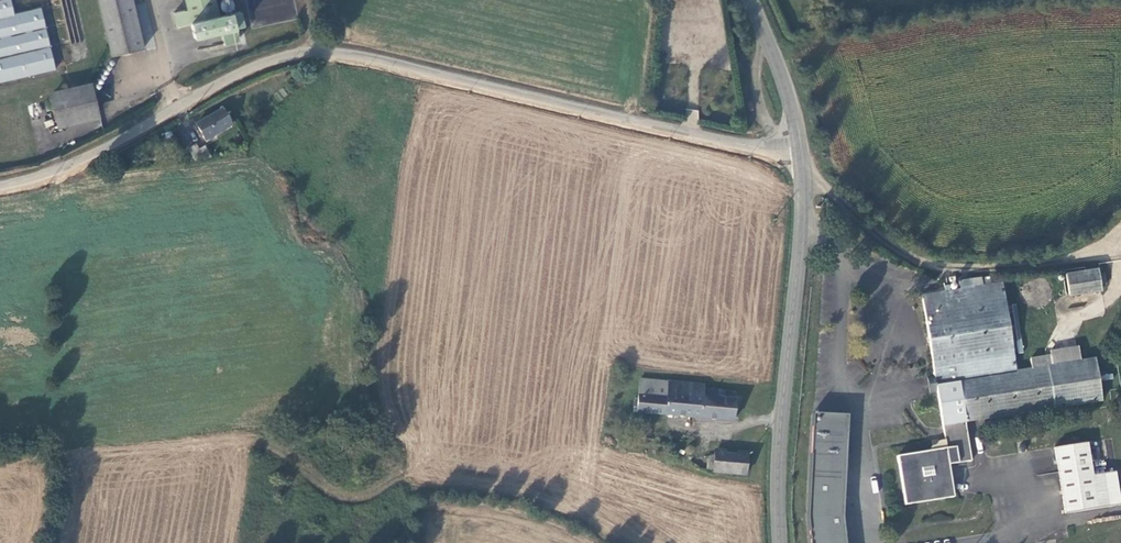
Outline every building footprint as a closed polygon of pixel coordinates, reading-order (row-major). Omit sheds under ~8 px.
[(53,69),(38,8),(14,14),(11,0),(0,0),(0,82),(53,69)] [(133,0),(98,0),(112,57),(144,49),(133,0)] [(184,12),(172,15),(175,29),(189,26),(192,39),(218,32),(221,45),(236,42),(233,29),(241,27),(238,14),(218,19),(213,0),(181,0),(184,12)] [(91,83),(48,93),(57,129),(99,119),(91,83)] [(223,110),(197,123),(206,138),(231,125),(223,110)] [(196,144),(188,148),(194,159),(203,157),(211,153),(207,146),(200,150),(196,144)] [(1098,270),(1066,274),(1068,295),(1101,291),(1098,270)] [(937,407),(941,439),(927,441),(929,452),(896,457),(903,507),(952,500),(947,468),(969,465),(963,424),(1099,405),(1093,366),(1079,368),(1077,354),(1048,358),(1049,362),(1028,365),(1029,375),(1014,377),(1001,286),(972,291),(971,282),(950,285),(952,293),(938,295),(938,289),(932,290),(933,295),(921,297),(932,375),(933,383),(935,393),(937,407)] [(932,375),(925,376),(928,394),(935,393),(933,383),(932,375)] [(703,385),(640,379),(637,411),(734,420),(736,398),(721,397),(722,391),(703,389),(703,385)] [(814,412),(809,518),(811,542),(847,542),(844,516),(850,414),(814,412)] [(1090,442),(1055,448),(1064,514),(1120,506),(1120,491),(1117,471),(1095,475),(1090,442)] [(713,452),(712,463),(712,470),(746,473),(747,455),(713,452)]
